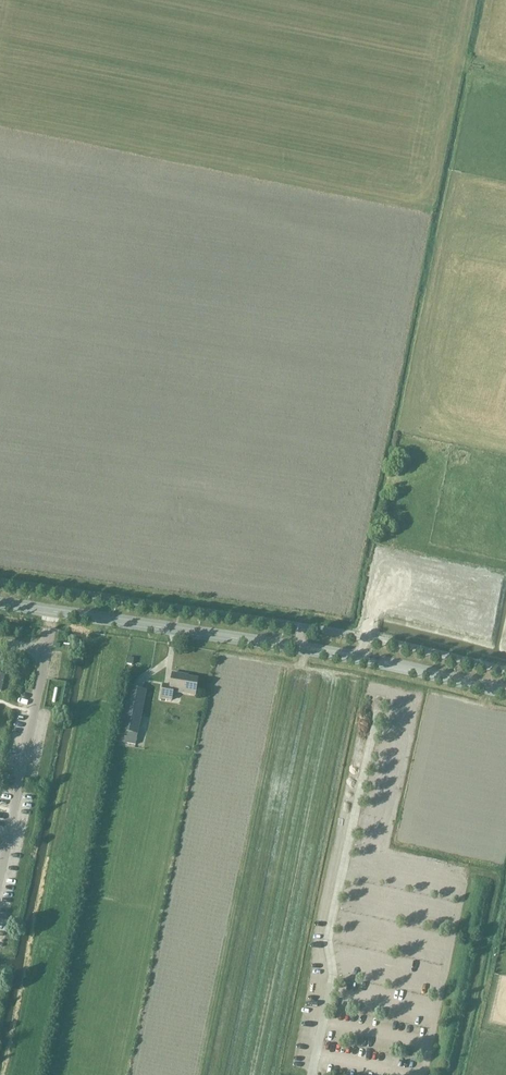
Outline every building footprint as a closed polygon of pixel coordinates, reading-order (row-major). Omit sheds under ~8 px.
[(195,696),(198,679),(182,677),(182,675),(172,673),(170,686),(163,685),(160,699),(171,701),(173,692),(195,696)] [(137,734),(146,691),(129,688),(120,730),(137,734)]
